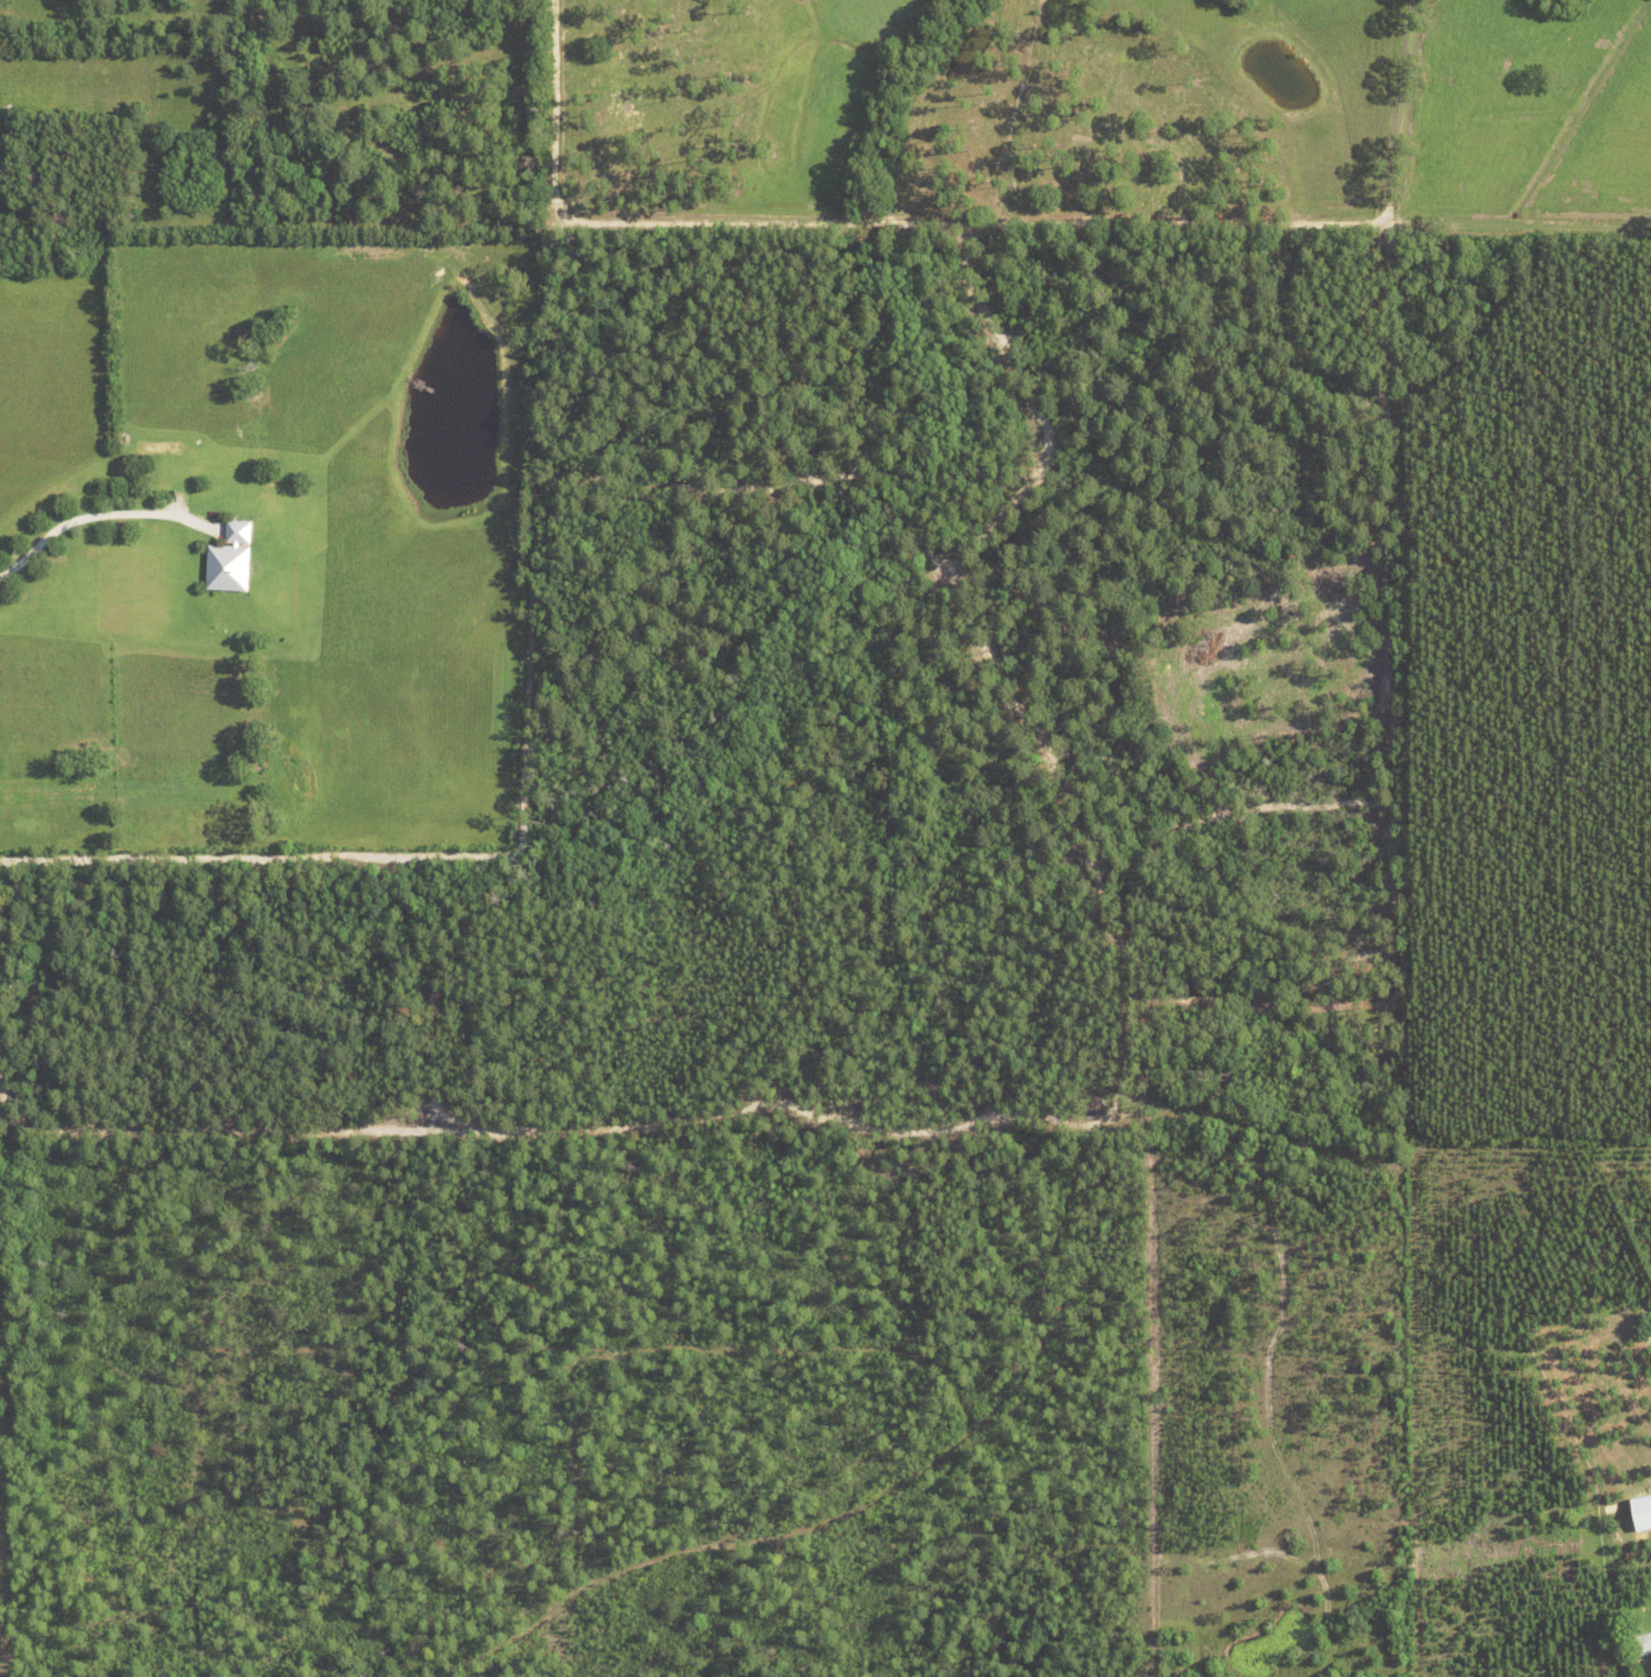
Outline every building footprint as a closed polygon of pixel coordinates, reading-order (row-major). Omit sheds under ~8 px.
[(240,546),(240,549),(251,549),(247,594),(205,591),(209,547),(233,548),(233,545),(226,545),(227,523),(252,524),(251,546),(240,546)] [(1262,1027),(1271,1027),(1271,1036),(1262,1037),(1262,1027)] [(1281,1029),(1291,1029),(1291,1037),(1281,1037),(1281,1029)] [(1261,1041),(1273,1041),(1273,1050),(1261,1050),(1261,1041)] [(1249,1067),(1269,1063),(1270,1069),(1251,1074),(1249,1067)] [(1303,1066),(1322,1063),(1324,1075),(1304,1078),(1303,1066)] [(1183,1064),(1195,1064),(1195,1083),(1183,1084),(1183,1064)] [(1638,1507),(1650,1505),(1650,1527),(1642,1529),(1638,1507)] [(1634,1636),(1650,1632),(1650,1653),(1639,1655),(1634,1636)]
